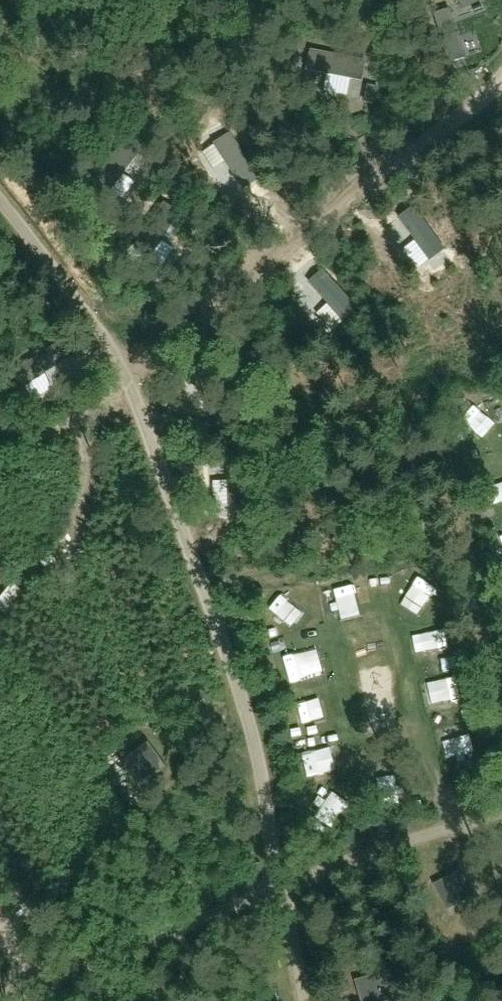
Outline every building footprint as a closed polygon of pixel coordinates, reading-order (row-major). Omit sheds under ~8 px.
[(364,60),(313,50),(309,68),(360,78),(364,60)] [(137,777),(144,785),(166,769),(148,744),(128,758),(140,775),(137,777)] [(476,895),(461,869),(434,884),(447,910),(476,895)] [(394,1000),(387,971),(355,980),(362,1000),(389,1000),(394,1000)]
